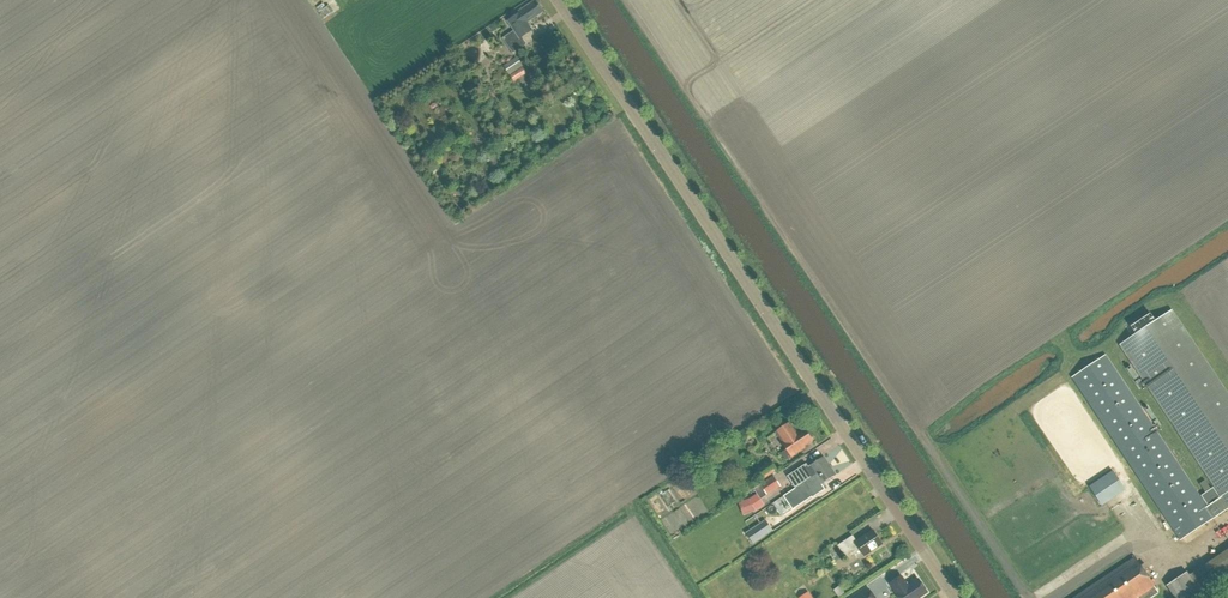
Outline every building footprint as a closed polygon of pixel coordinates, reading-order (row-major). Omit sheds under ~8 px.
[(512,53),(526,44),(521,37),(532,30),(527,23),(543,12),(536,1),(519,12),(519,13),(508,20),(514,30),(502,37),(512,53)] [(324,18),(334,11),(330,5),(320,11),(324,18)] [(515,72),(524,66),(517,56),(508,63),(515,72)] [(519,79),(515,73),(510,76),(515,82),(519,79)] [(1062,385),(1159,529),(1169,522),(1181,540),(1227,509),(1227,360),(1188,300),(1172,311),(1156,322),(1151,314),(1131,327),(1136,335),(1121,345),(1223,497),(1221,499),(1214,488),(1202,495),(1210,506),(1208,508),(1106,356),(1072,378),(1062,385)] [(799,437),(791,425),(777,434),(784,444),(783,445),(788,452),(783,455),(787,462),(806,450),(804,447),(812,441),(806,432),(799,437)] [(791,476),(789,477),(796,488),(806,481),(816,475),(817,476),(830,467),(824,458),(808,468),(806,465),(791,476)] [(796,488),(784,496),(793,510),(824,489),(822,486),(836,476),(830,467),(817,476),(816,475),(806,481),(796,488)] [(1115,473),(1091,489),(1100,504),(1124,488),(1115,473)] [(761,498),(781,486),(774,475),(760,484),(762,488),(757,491),(761,498)] [(1205,491),(1210,487),(1205,479),(1199,483),(1205,491)] [(667,504),(682,497),(676,484),(661,492),(667,504)] [(739,503),(744,515),(755,510),(750,499),(739,503)] [(766,521),(747,534),(753,543),(772,531),(766,521)] [(855,553),(858,556),(862,553),(865,557),(883,545),(873,530),(857,541),(853,536),(839,546),(847,558),(855,553)] [(1205,575),(1208,579),(1227,567),(1227,549),(1194,571),(1199,579),(1205,575)] [(1158,592),(1135,557),(1073,597),(1150,597),(1158,592)] [(1092,576),(1095,581),(1111,571),(1108,565),(1092,576)] [(1204,597),(1188,572),(1167,586),(1175,597),(1203,597),(1204,597)] [(902,577),(890,584),(897,594),(899,597),(920,597),(928,593),(919,580),(909,587),(902,577)] [(834,590),(839,597),(845,594),(840,587),(834,590)]
